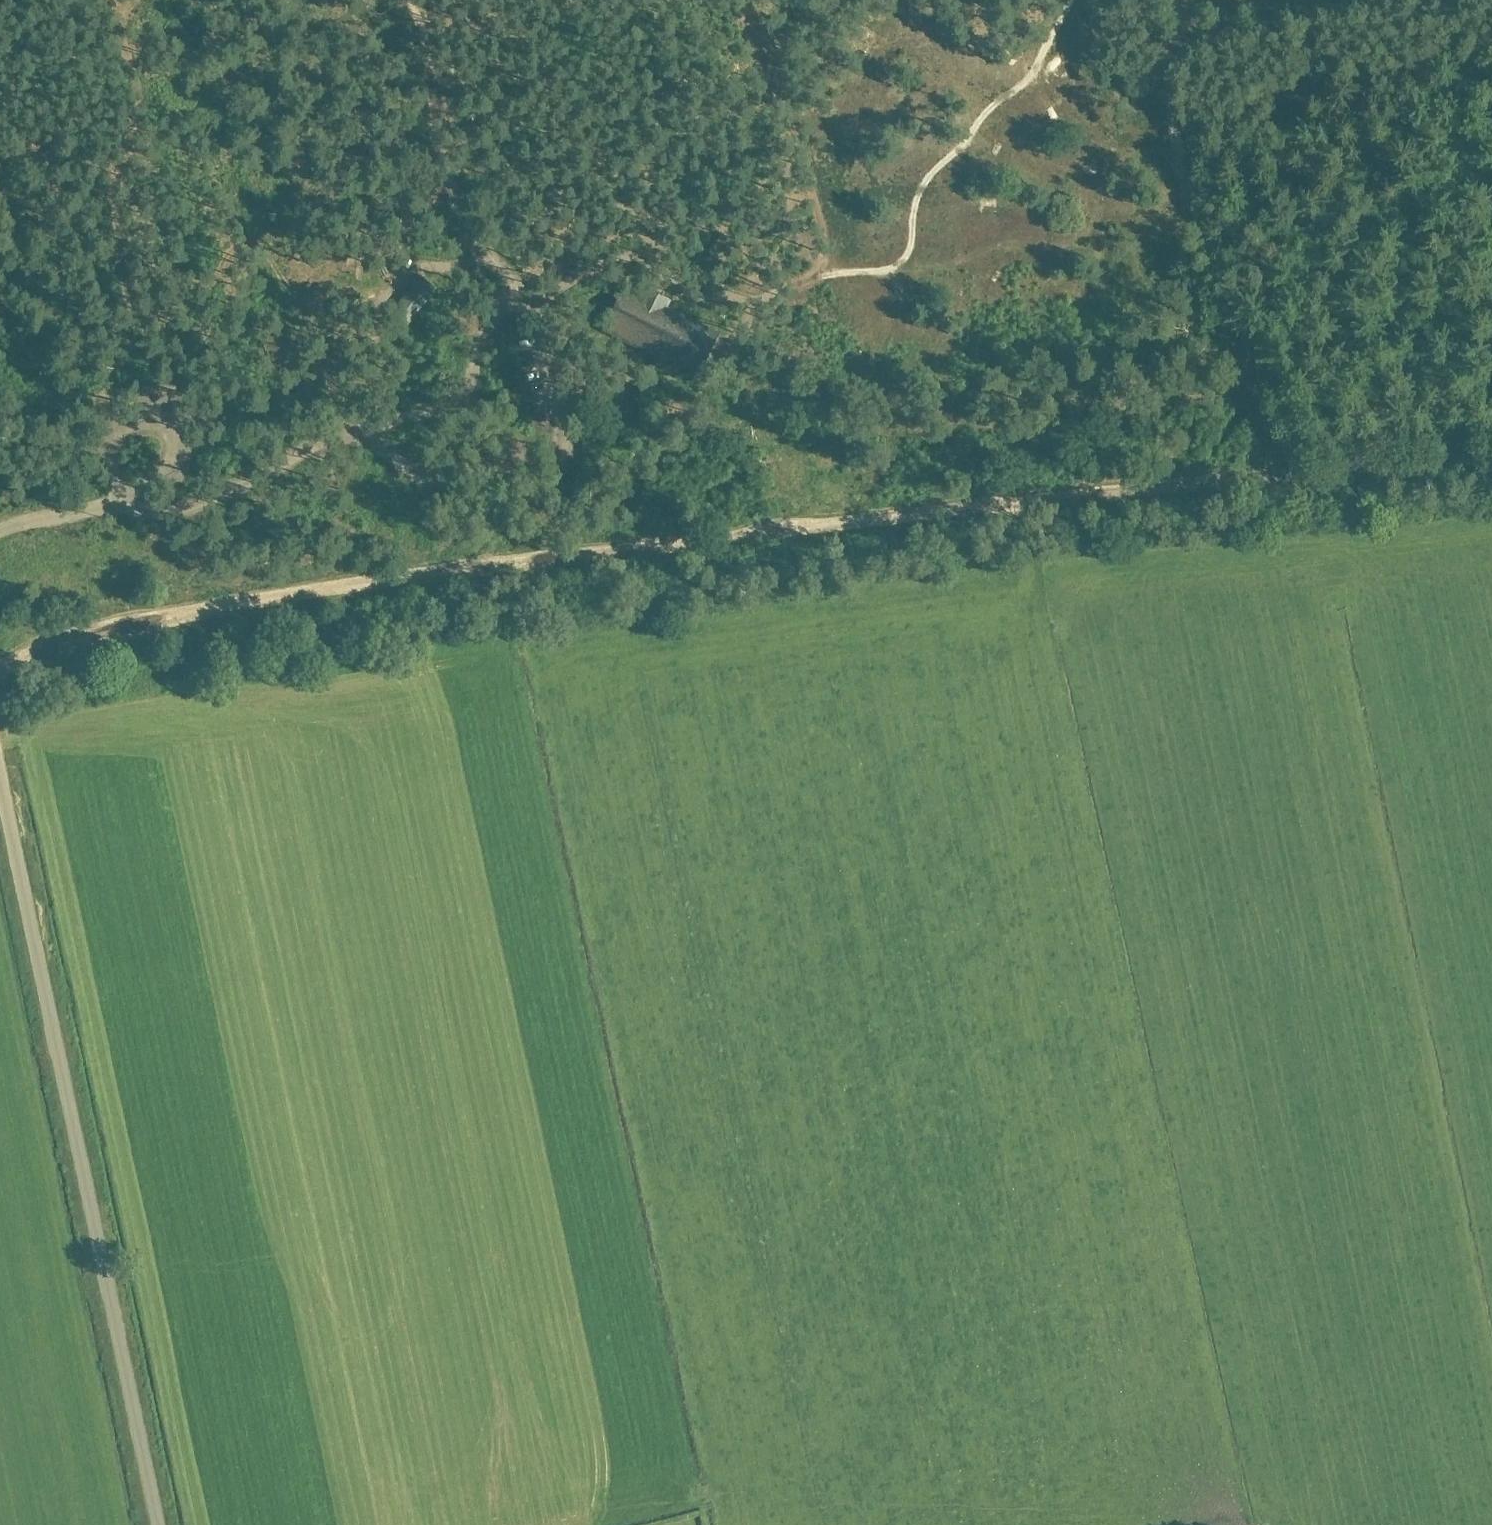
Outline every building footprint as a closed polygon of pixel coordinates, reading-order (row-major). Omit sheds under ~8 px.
[(421,276),(398,305),(414,317),(436,289),(421,276)] [(626,291),(606,330),(695,374),(715,336),(662,309),(666,301),(648,292),(644,300),(626,291)]
